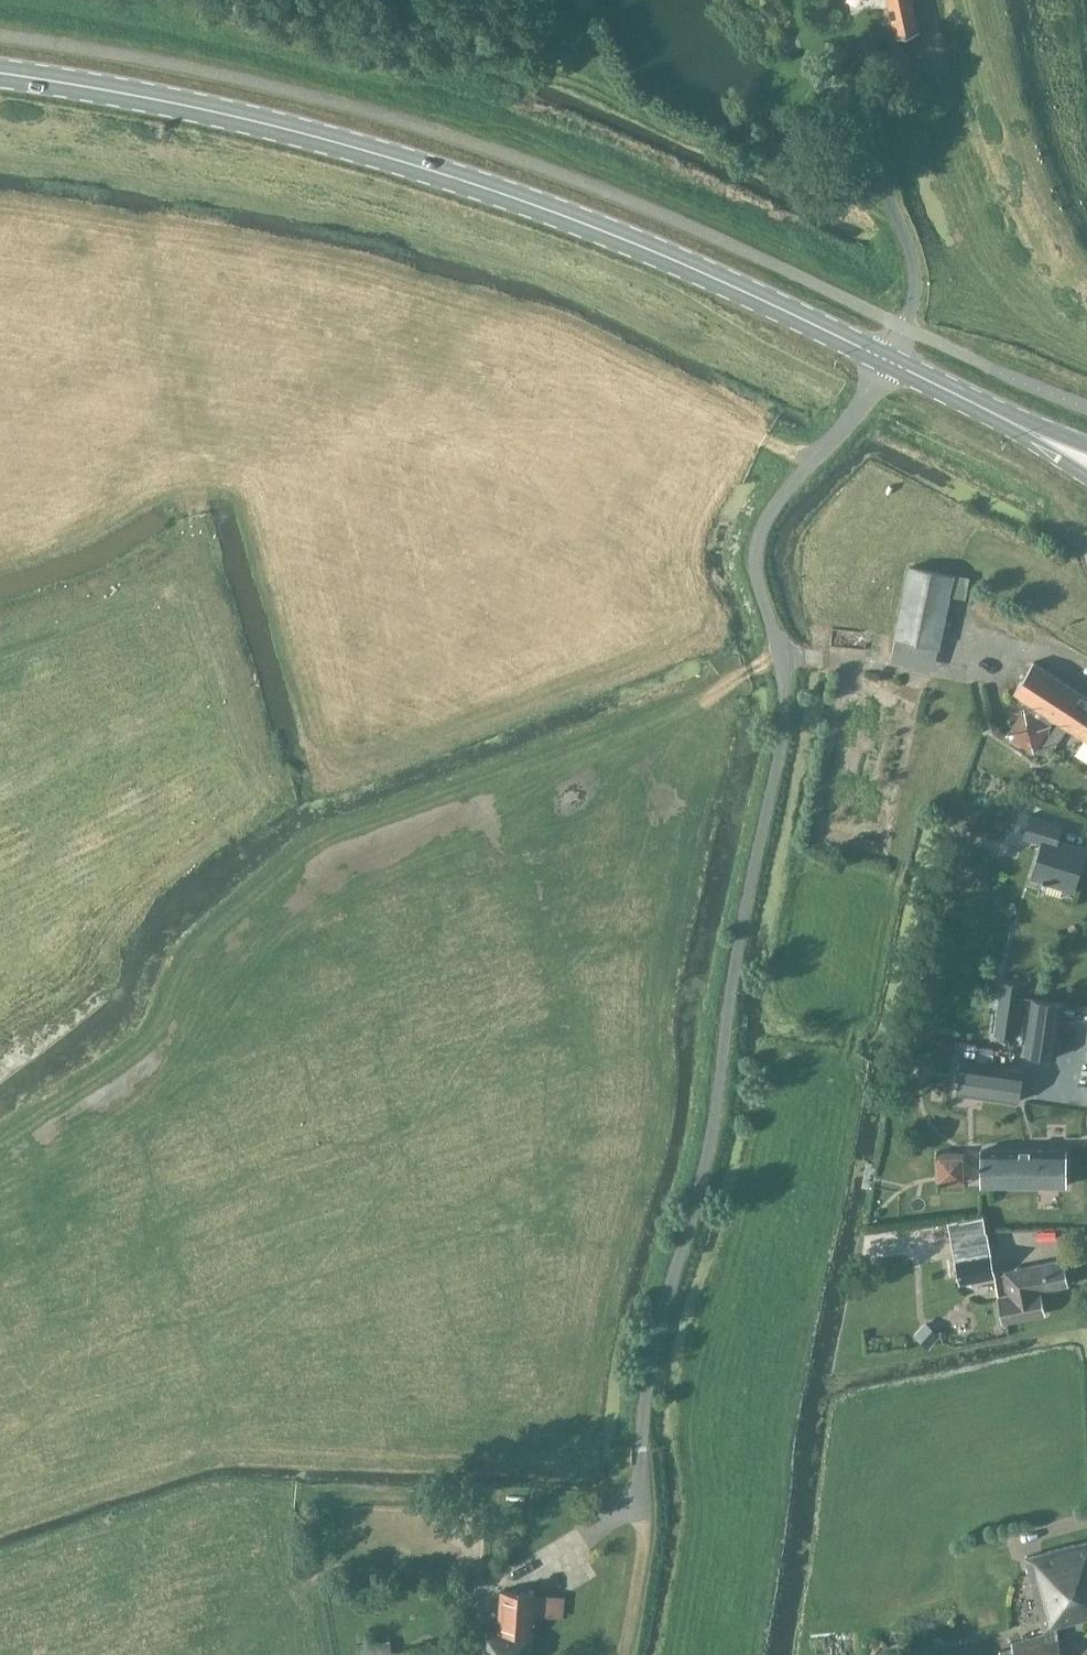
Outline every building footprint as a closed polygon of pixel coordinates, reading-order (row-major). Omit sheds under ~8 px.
[(896,37),(918,31),(912,0),(888,0),(896,37)] [(940,647),(950,596),(954,574),(909,565),(894,637),(940,647)] [(954,574),(950,596),(966,599),(970,578),(954,574)] [(1034,661),(1013,693),(1086,742),(1086,696),(1034,661)] [(1033,751),(1051,724),(1023,707),(1006,733),(1033,751)] [(1041,841),(1031,874),(1043,879),(1042,881),(1047,882),(1047,880),(1074,888),(1086,847),(1057,838),(1062,823),(1031,814),(1024,835),(1041,841)] [(1023,984),(1000,981),(993,1035),(1015,1038),(1023,984)] [(1065,1002),(1032,998),(1024,1053),(1057,1057),(1065,1002)] [(956,1093),(1019,1101),(1023,1070),(960,1061),(956,1093)] [(1071,1081),(1024,1078),(1022,1118),(1041,1120),(1040,1132),(1067,1133),(1071,1081)] [(1065,1150),(981,1150),(981,1184),(1066,1184),(1065,1150)] [(935,1153),(936,1185),(968,1184),(968,1152),(935,1153)] [(949,1224),(953,1247),(959,1283),(995,1276),(984,1218),(949,1224)] [(1040,1290),(1068,1285),(1063,1259),(1017,1268),(1019,1280),(1005,1283),(1007,1295),(997,1297),(1002,1322),(1046,1314),(1040,1290)] [(908,1336),(916,1345),(929,1331),(920,1323),(908,1336)] [(1041,1623),(1043,1630),(1043,1634),(1011,1642),(1013,1647),(999,1651),(1000,1654),(1060,1654),(1057,1626),(1086,1618),(1086,1541),(1025,1556),(1041,1623)] [(533,1637),(536,1593),(502,1590),(498,1633),(488,1632),(486,1647),(481,1647),(480,1654),(531,1654),(533,1637)] [(427,1648),(392,1652),(391,1641),(357,1644),(358,1654),(428,1654),(427,1648)]
